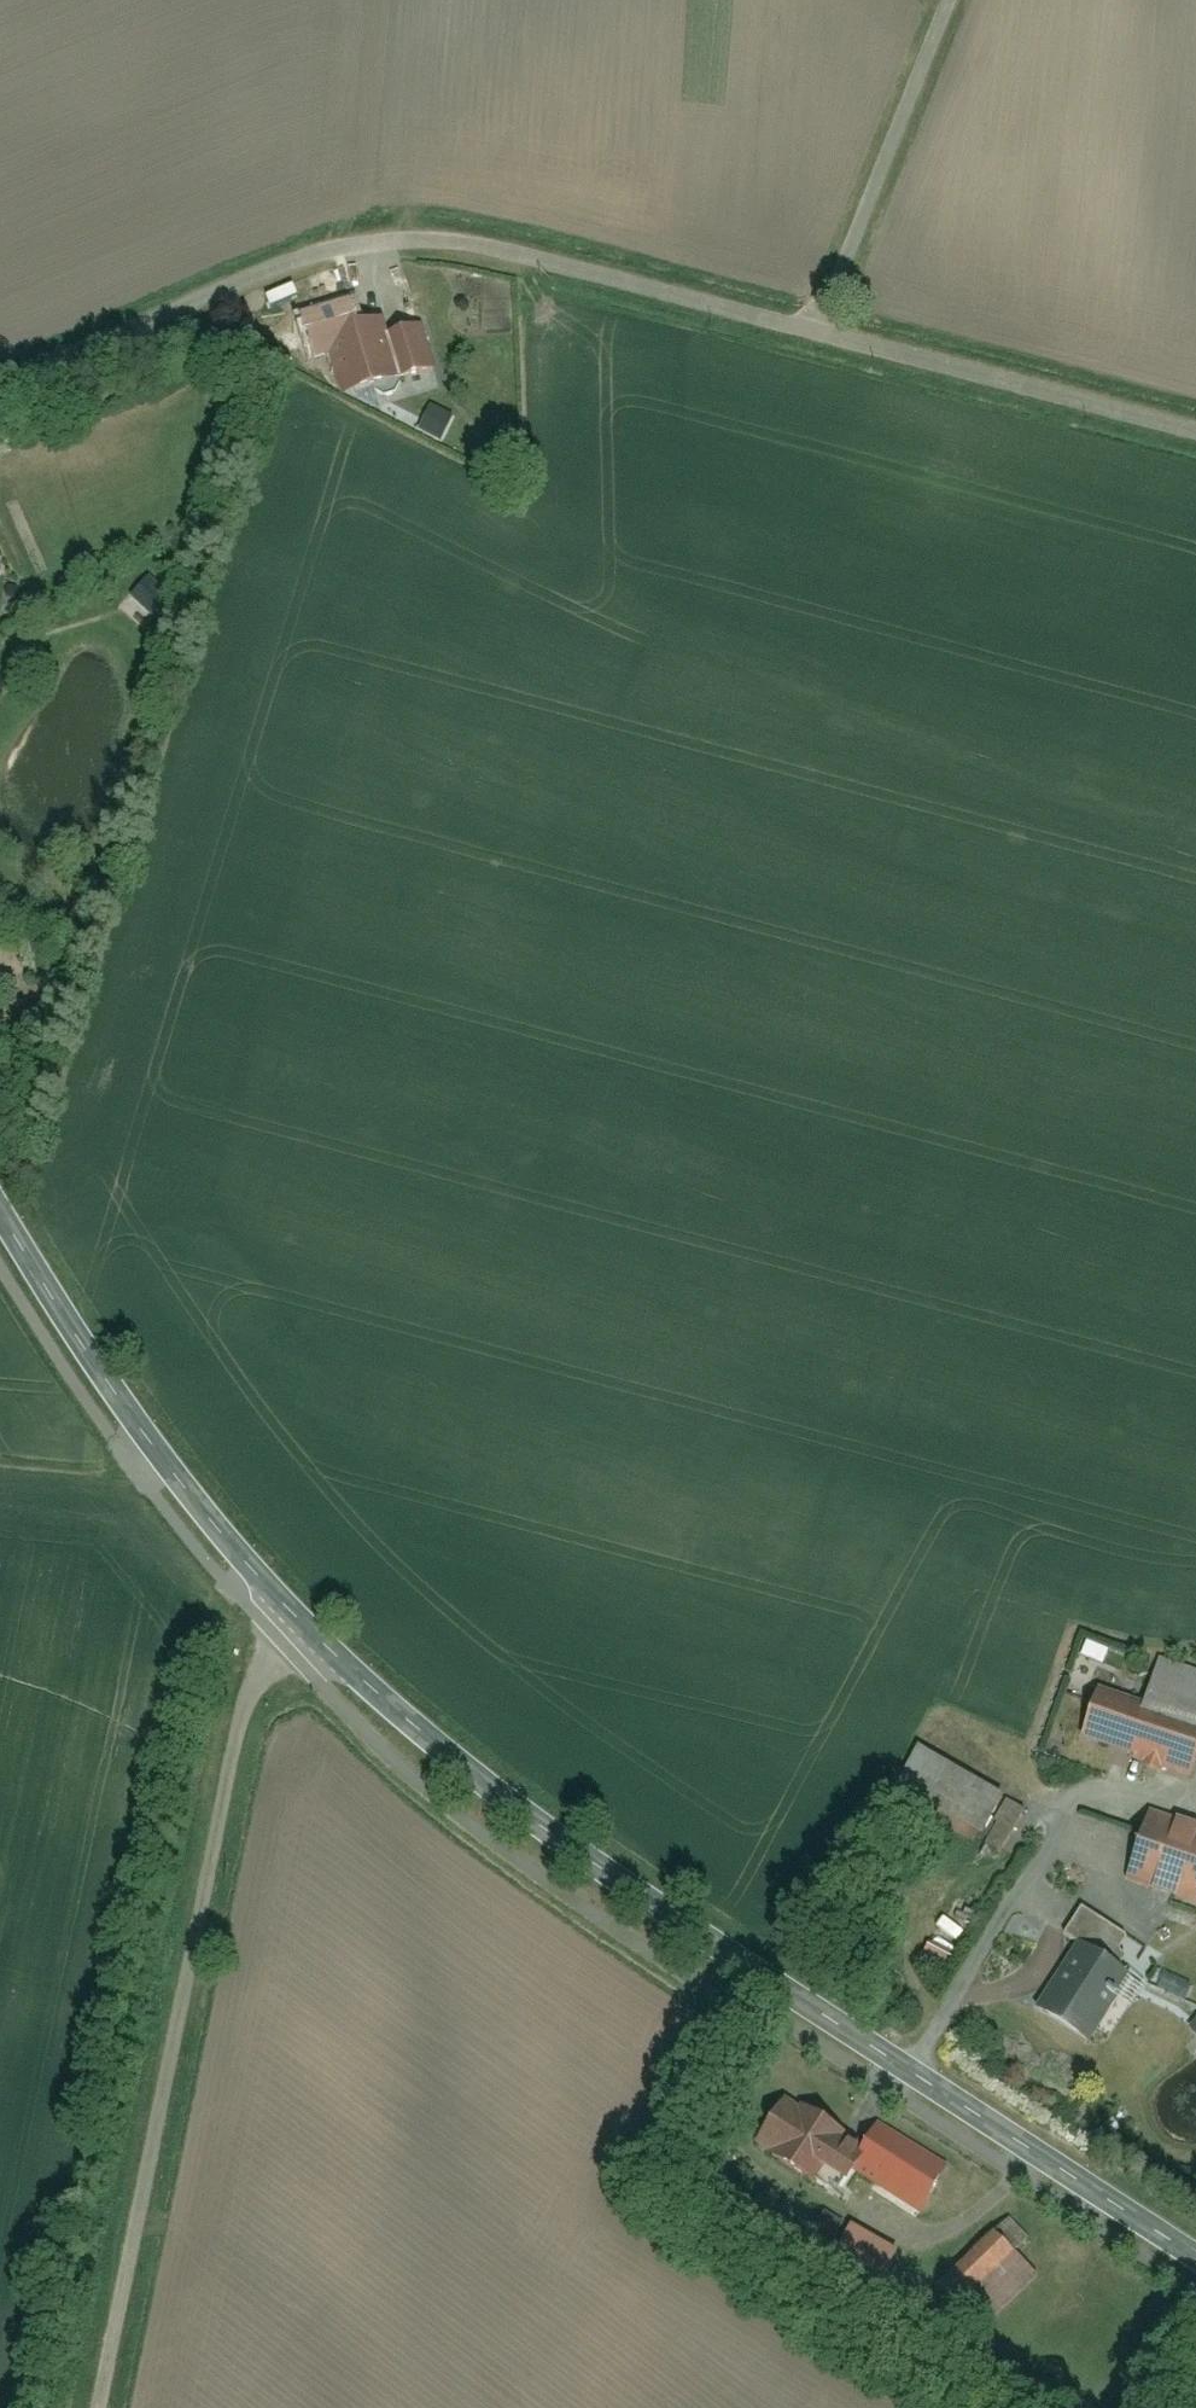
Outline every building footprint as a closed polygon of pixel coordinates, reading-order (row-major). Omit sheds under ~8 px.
[(335,351),(351,397),(444,365),(430,325),(396,337),(390,319),(365,328),(357,305),(306,322),(318,357),(335,351)] [(140,585),(121,607),(147,630),(166,607),(140,585)] [(1195,1758),(1195,1675),(1154,1659),(1136,1709),(1092,1693),(1076,1737),(1189,1778),(1195,1758)] [(996,1799),(907,1751),(888,1786),(978,1834),(996,1799)] [(1145,1813),(1125,1878),(1195,1899),(1195,1828),(1145,1813)] [(1135,1945),(1073,1908),(1056,1935),(1070,1943),(1033,2004),(1096,2042),(1133,1980),(1119,1972),(1135,1945)] [(857,2160),(793,2112),(765,2151),(813,2188),(833,2162),(906,2217),(939,2173),(880,2128),(857,2160)] [(1005,2221),(929,2293),(975,2343),(1037,2284),(1014,2259),(1028,2246),(1005,2221)] [(857,2234),(833,2279),(877,2302),(901,2257),(857,2234)]
